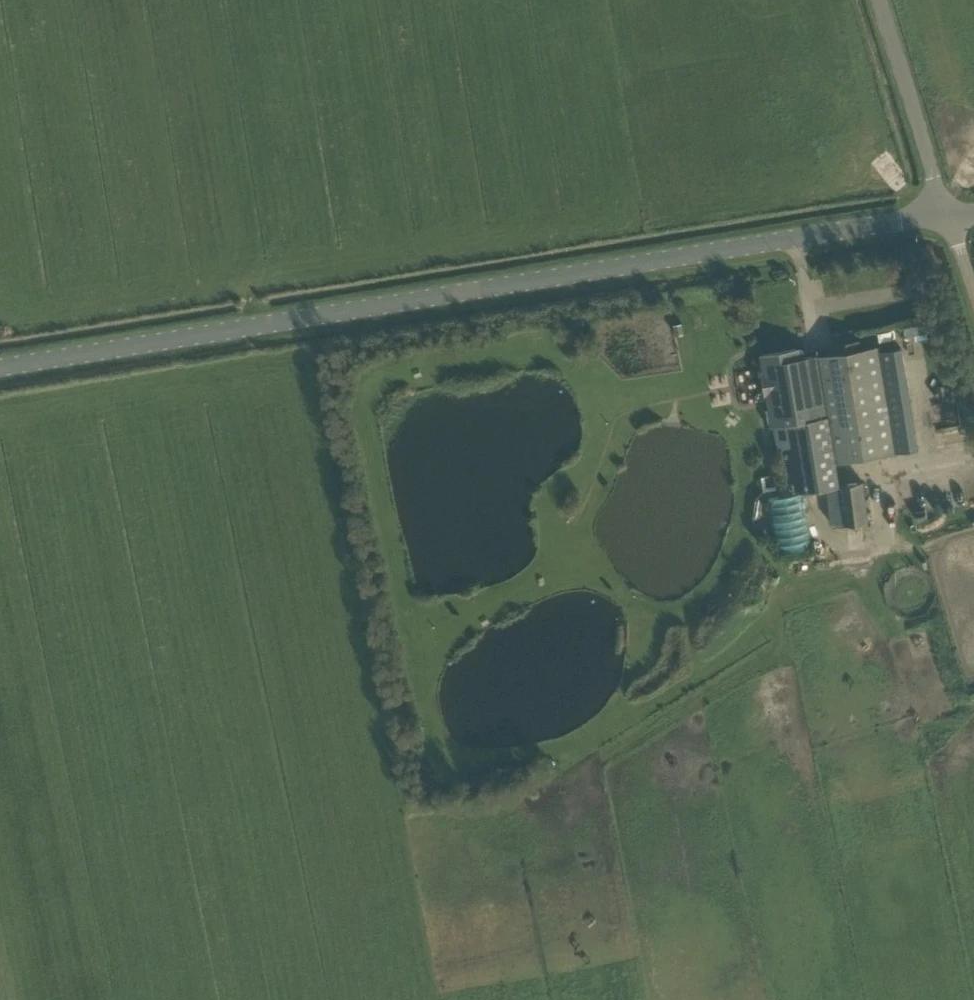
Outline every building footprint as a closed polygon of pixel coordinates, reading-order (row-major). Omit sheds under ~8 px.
[(799,348),(762,354),(773,424),(777,447),(793,445),(801,491),(827,486),(840,484),(836,461),(895,452),(890,421),(912,417),(901,347),(879,351),(878,345),(860,348),(858,339),(835,343),(836,351),(801,357),(799,348)] [(840,484),(827,486),(832,525),(845,523),(868,520),(863,481),(840,484)]
